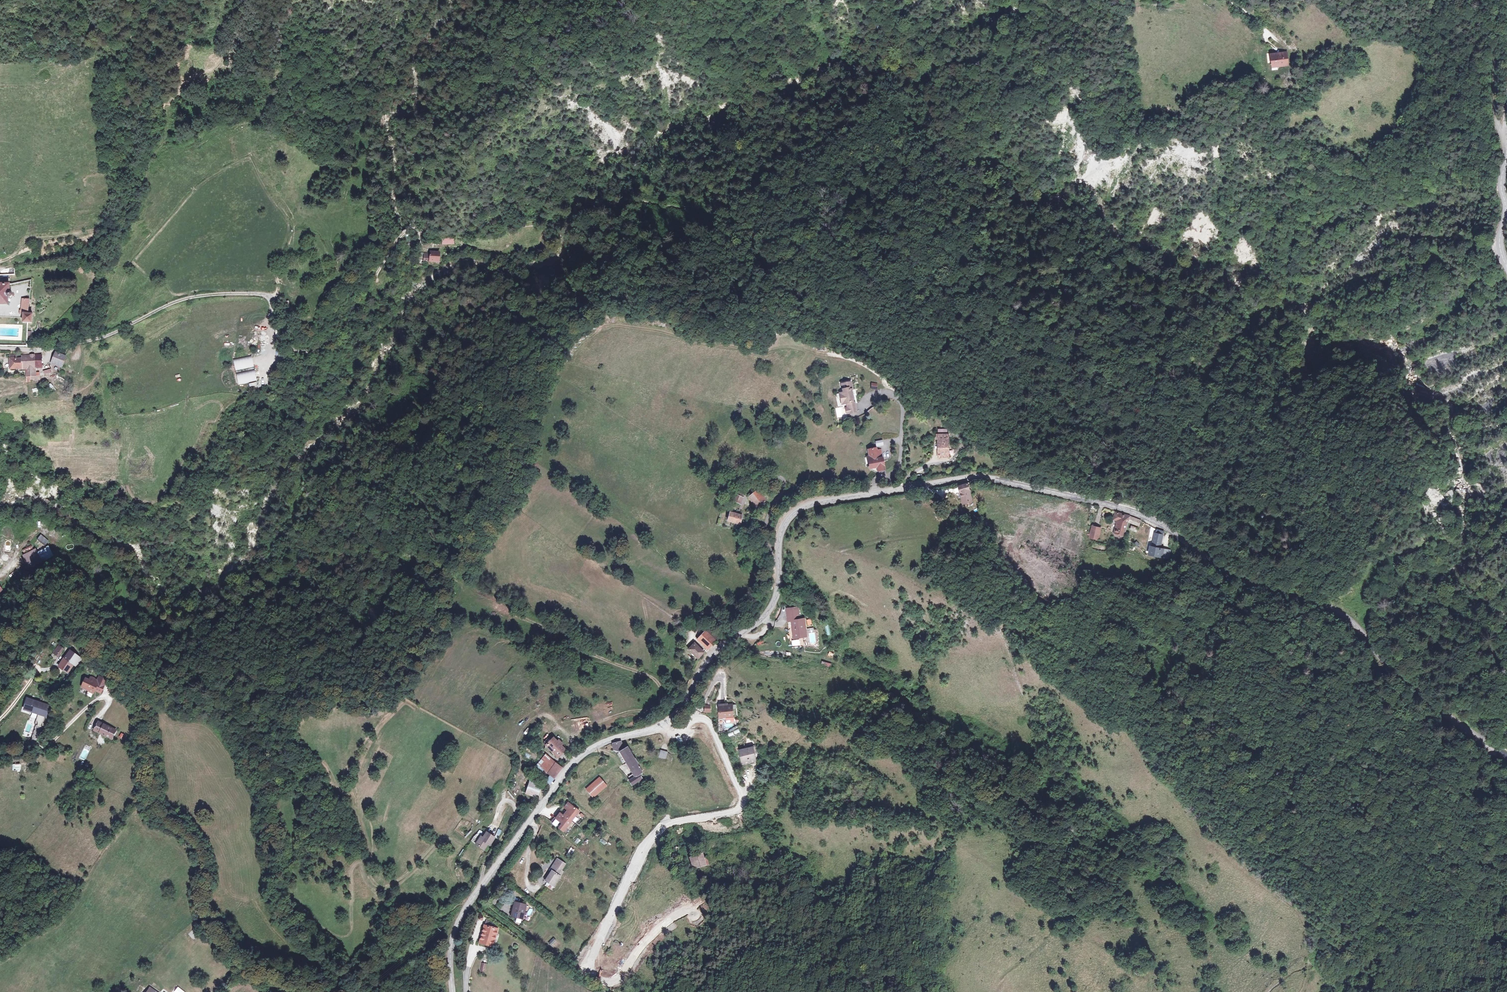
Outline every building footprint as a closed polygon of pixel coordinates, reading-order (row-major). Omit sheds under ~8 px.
[(1275,71),(1286,69),(1284,57),(1269,59),(1271,71),(1275,71)] [(444,252),(422,251),(421,262),(443,263),(444,252)] [(8,284),(0,284),(0,303),(7,303),(7,299),(10,299),(13,295),(12,293),(8,291),(8,285),(8,284)] [(20,299),(18,310),(28,311),(29,299),(20,299)] [(28,311),(18,310),(18,317),(22,318),(22,320),(28,321),(32,321),(32,317),(28,316),(28,311)] [(233,359),(235,371),(254,367),(251,355),(233,359)] [(70,361),(59,356),(54,369),(65,373),(70,361)] [(44,357),(10,360),(11,373),(29,371),(30,384),(42,383),(41,374),(46,374),(44,357)] [(236,373),(238,385),(256,381),(254,369),(236,373)] [(848,413),(859,411),(853,379),(838,382),(840,392),(836,393),(838,404),(846,403),(848,413)] [(950,434),(934,433),(933,456),(950,457),(950,434)] [(875,448),(866,450),(868,457),(865,458),(868,471),(874,470),(875,474),(887,471),(881,449),(875,450),(875,448)] [(968,485),(956,490),(962,505),(974,501),(968,485)] [(742,489),(735,486),(729,502),(741,506),(743,499),(739,497),(742,489)] [(766,500),(756,489),(746,498),(756,509),(766,500)] [(740,515),(725,511),(722,522),(737,526),(740,515)] [(1111,515),(1110,519),(1116,520),(1113,535),(1125,538),(1129,518),(1111,515)] [(1101,528),(1091,525),(1087,539),(1098,542),(1101,528)] [(1164,533),(1153,531),(1152,543),(1162,545),(1164,533)] [(49,541),(41,536),(37,541),(45,547),(49,541)] [(24,553),(34,548),(32,545),(23,549),(24,553)] [(1166,549),(1148,547),(1146,556),(1165,559),(1166,549)] [(37,549),(22,556),(26,566),(39,561),(39,562),(52,557),(49,549),(39,554),(37,549)] [(798,613),(785,615),(785,621),(789,621),(792,641),(808,639),(805,616),(799,617),(798,613)] [(716,641),(704,630),(694,640),(705,651),(716,641)] [(66,646),(60,642),(54,650),(60,654),(66,646)] [(691,642),(684,651),(698,661),(705,651),(691,642)] [(83,655),(72,646),(59,663),(71,671),(83,655)] [(98,679),(87,674),(81,689),(95,695),(97,691),(102,693),(108,678),(100,674),(98,679)] [(35,724),(43,726),(49,704),(26,697),(23,710),(32,712),(30,717),(36,718),(35,724)] [(731,703),(714,704),(715,719),(732,718),(731,703)] [(117,729),(98,719),(93,730),(112,740),(117,729)] [(569,749),(555,736),(545,746),(559,759),(569,749)] [(84,761),(91,747),(85,744),(78,758),(84,761)] [(624,746),(616,751),(634,778),(642,773),(624,746)] [(756,763),(751,746),(738,750),(742,766),(756,763)] [(658,758),(666,759),(668,751),(660,750),(658,758)] [(564,766),(546,752),(534,767),(543,774),(546,770),(556,777),(564,766)] [(600,777),(585,789),(594,800),(613,784),(608,779),(604,782),(600,777)] [(542,784),(530,780),(526,795),(538,798),(542,784)] [(1044,784),(1040,791),(1048,796),(1052,789),(1044,784)] [(584,814),(569,802),(552,823),(567,835),(584,814)] [(496,837),(486,829),(475,844),(486,851),(496,837)] [(678,847),(667,848),(667,866),(679,866),(678,847)] [(709,864),(705,853),(689,859),(693,870),(709,864)] [(570,866),(556,857),(549,868),(553,870),(546,880),(552,884),(559,874),(563,876),(570,866)] [(530,904),(515,900),(511,915),(525,919),(530,904)] [(499,930),(483,926),(478,945),(494,949),(499,930)] [(559,944),(552,938),(548,942),(555,948),(559,944)]
